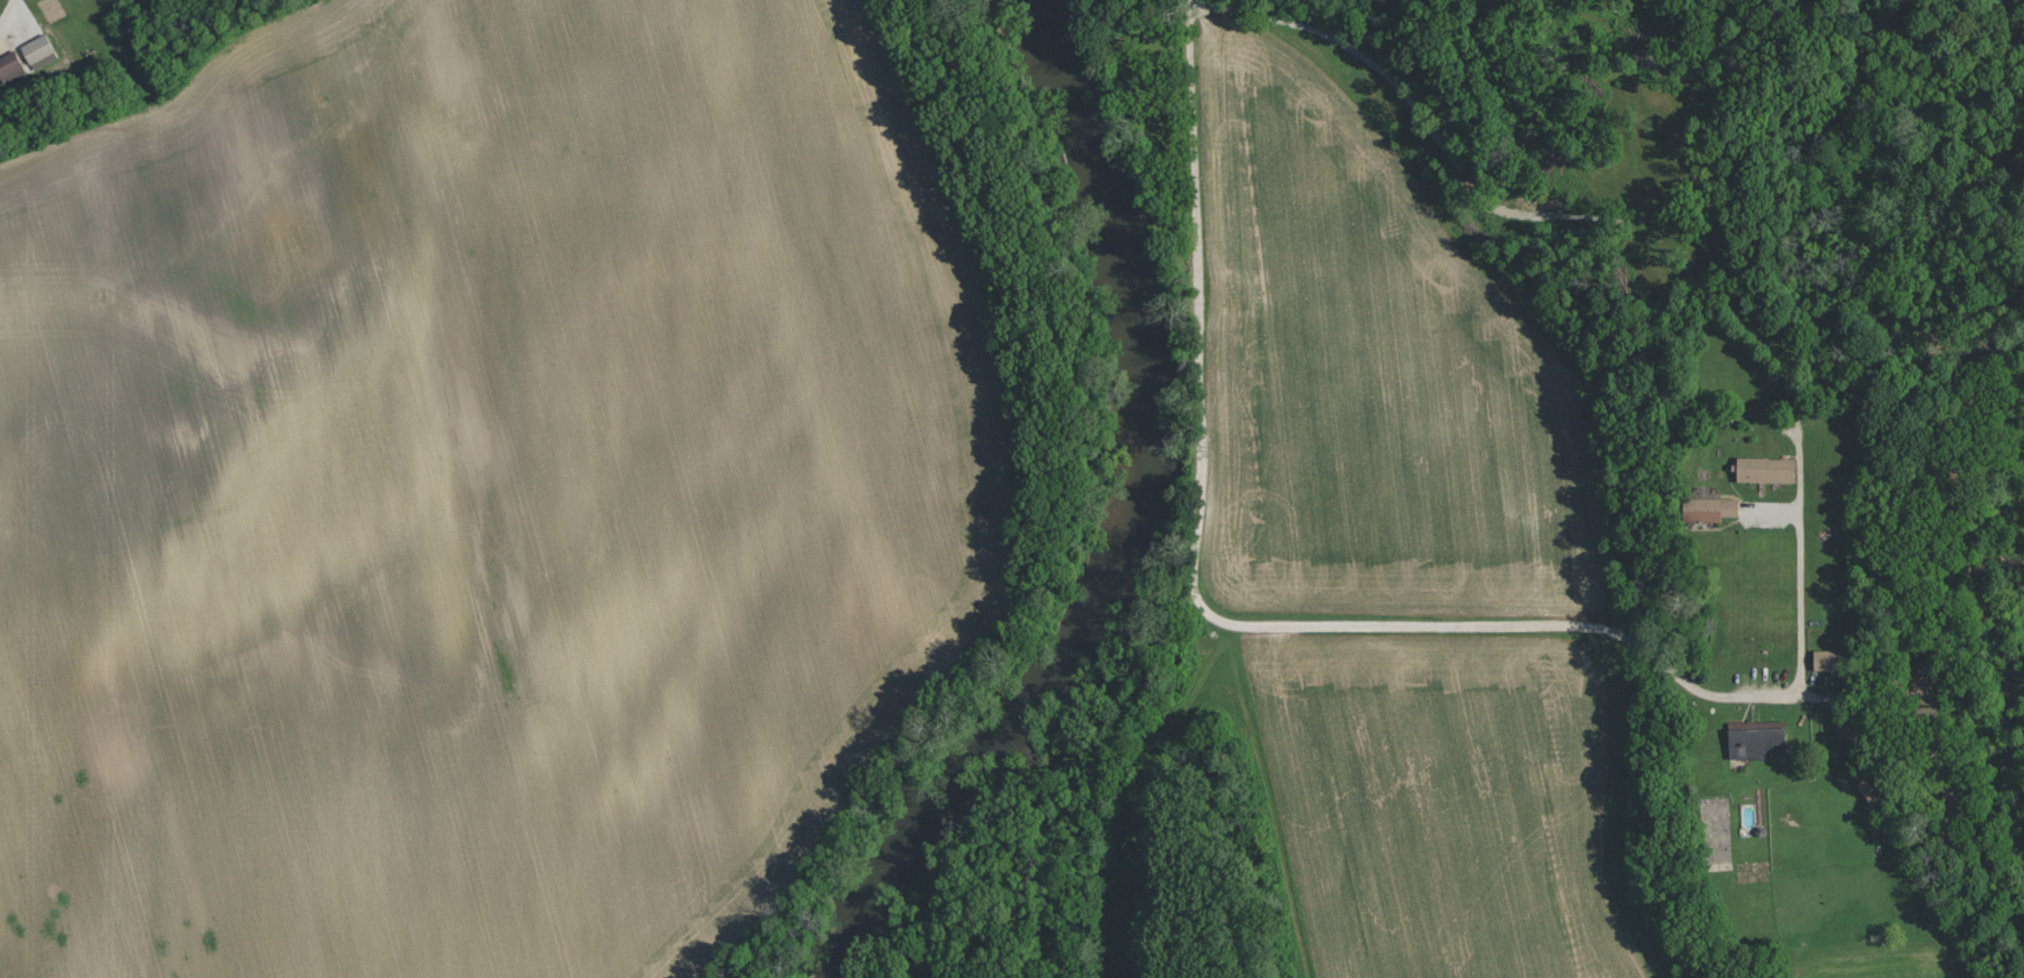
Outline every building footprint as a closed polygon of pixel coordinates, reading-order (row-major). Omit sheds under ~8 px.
[(53,53),(46,34),(20,45),(27,63),(53,53)] [(13,49),(0,56),(0,80),(2,84),(25,71),(13,49)] [(1734,482),(1793,483),(1793,459),(1735,458),(1734,482)] [(1720,523),(1720,517),(1738,517),(1738,499),(1683,498),(1682,522),(1720,523)] [(1814,671),(1842,670),(1841,651),(1814,651),(1814,671)] [(1729,759),(1793,756),(1792,742),(1785,742),(1784,721),(1728,723),(1729,759)] [(1856,783),(1867,804),(1879,798),(1868,777),(1856,783)]
